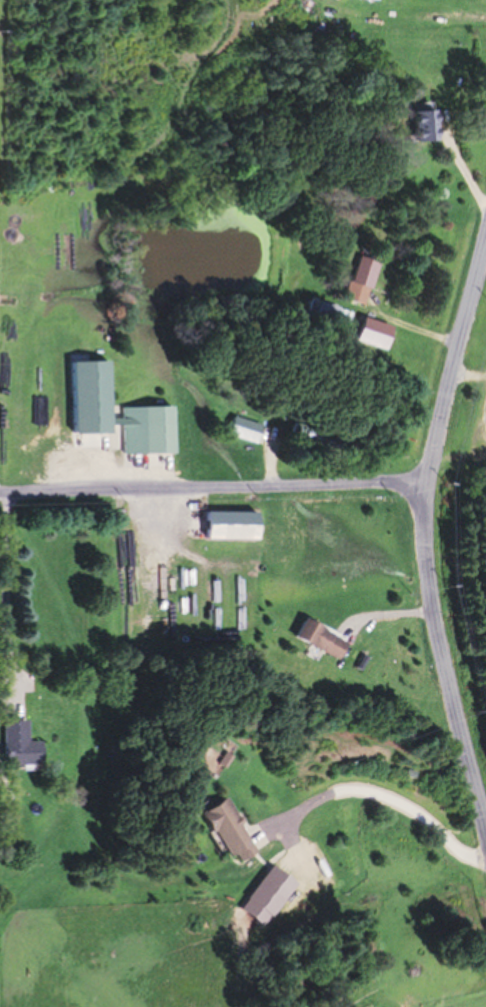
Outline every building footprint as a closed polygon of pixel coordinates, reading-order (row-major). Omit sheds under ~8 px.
[(416,107),(422,144),(444,141),(439,104),(416,107)] [(353,301),(374,308),(388,265),(367,258),(353,301)] [(312,318),(352,335),(360,316),(320,299),(312,318)] [(402,329),(372,320),(365,343),(394,353),(402,329)] [(182,456),(182,409),(127,409),(127,456),(182,456)] [(270,428),(239,417),(232,435),(264,446),(270,428)] [(297,438),(336,450),(340,437),(301,424),(297,438)] [(214,541),(268,541),(268,515),(214,515),(214,541)] [(347,661),(357,640),(312,618),(302,638),(347,661)] [(51,764),(51,742),(35,742),(35,721),(12,721),(12,764),(51,764)] [(210,812),(235,861),(244,856),(247,862),(263,854),(234,799),(210,812)]
